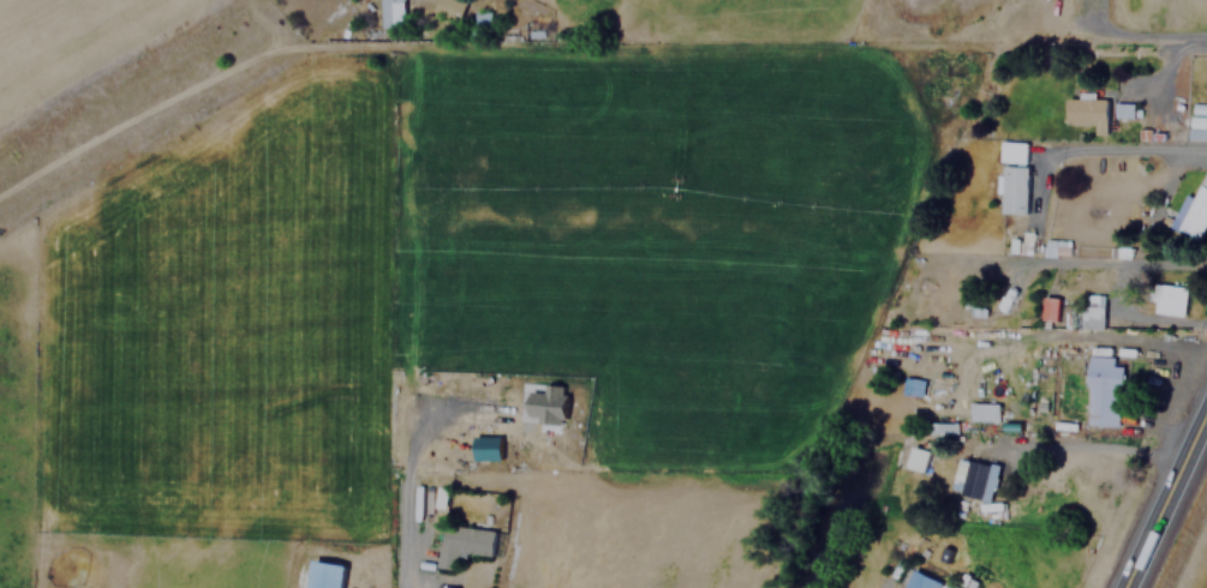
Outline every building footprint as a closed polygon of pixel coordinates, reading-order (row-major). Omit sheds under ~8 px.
[(404,0),(380,0),(380,28),(404,28),(404,0)] [(457,0),(436,0),(432,13),(459,22),(465,2),(457,0)] [(488,12),(473,12),(472,40),(486,40),(488,12)] [(1105,134),(1105,97),(1064,97),(1064,122),(1094,122),(1094,134),(1105,134)] [(1133,116),(1133,103),(1115,102),(1113,116),(1133,116)] [(1206,140),(1206,117),(1189,116),(1188,139),(1206,140)] [(1026,162),(1026,142),(1000,142),(999,161),(1026,162)] [(1026,212),(1026,166),(1000,166),(1000,212),(1026,212)] [(1196,240),(1206,218),(1206,167),(1205,166),(1173,228),(1196,240)] [(1184,287),(1154,283),(1151,312),(1182,316),(1184,287)] [(1054,320),(1056,298),(1042,296),(1040,319),(1054,320)] [(1100,328),(1100,305),(1080,305),(1080,328),(1100,328)] [(1112,356),(1087,355),(1086,425),(1118,425),(1119,365),(1112,365),(1112,356)] [(915,395),(918,378),(904,377),(902,394),(915,395)] [(527,390),(527,415),(538,415),(537,424),(562,424),(564,385),(544,384),(544,391),(527,390)] [(969,420),(998,420),(998,403),(970,403),(969,420)] [(956,424),(931,422),(930,433),(956,433),(956,424)] [(498,455),(498,437),(472,436),(472,455),(498,455)] [(928,450),(910,446),(904,468),(922,472),(928,450)] [(991,500),(997,466),(960,458),(952,493),(991,500)] [(442,523),(436,568),(456,570),(459,552),(490,557),(494,530),(442,523)] [(345,565),(311,559),(306,587),(340,587),(345,565)] [(912,569),(903,587),(936,587),(939,581),(912,569)]
